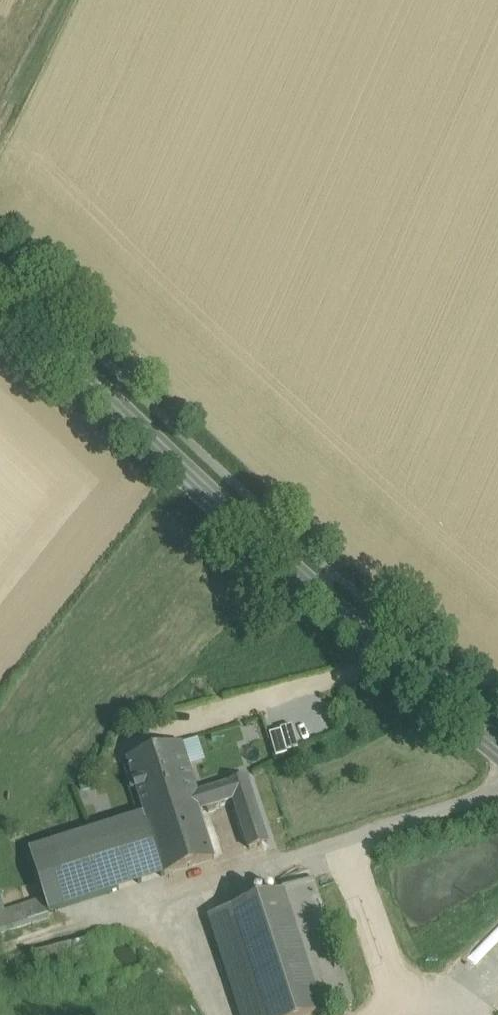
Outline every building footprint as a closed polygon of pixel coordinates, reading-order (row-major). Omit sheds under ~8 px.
[(266,728),(272,752),(299,746),(293,721),(266,728)] [(185,767),(190,765),(182,741),(128,759),(144,810),(145,811),(195,795),(194,792),(185,767)] [(185,767),(194,792),(198,791),(190,765),(185,767)] [(198,791),(194,792),(195,795),(199,809),(207,807),(208,811),(216,809),(215,804),(233,798),(249,847),(268,841),(247,775),(198,791)] [(195,795),(145,811),(145,813),(165,874),(215,858),(199,809),(195,795)] [(45,898),(49,910),(165,874),(145,813),(30,849),(45,898)] [(209,914),(242,1014),(314,1014),(353,1003),(312,878),(282,888),(283,890),(209,914)] [(45,898),(26,904),(32,923),(51,917),(49,910),(45,898)] [(0,912),(0,928),(2,933),(32,923),(26,904),(0,912)] [(84,939),(37,952),(43,970),(64,963),(68,976),(92,969),(84,939)]
